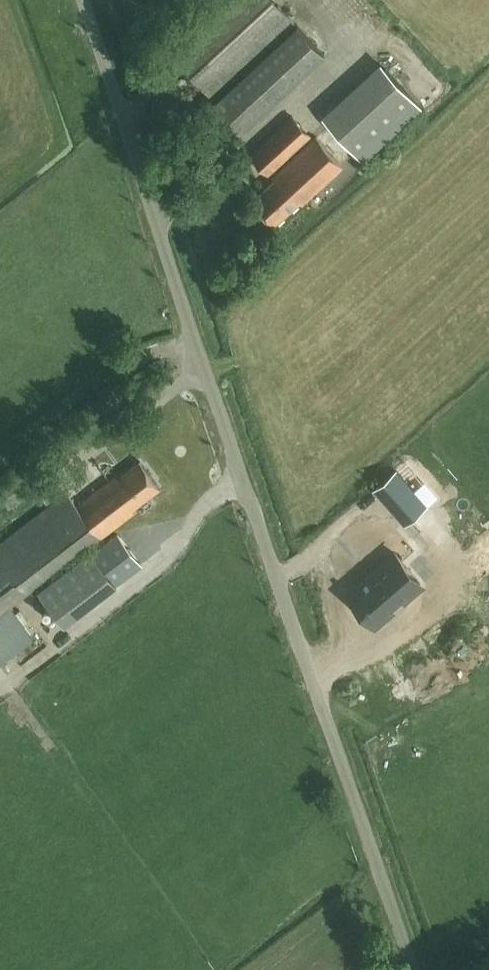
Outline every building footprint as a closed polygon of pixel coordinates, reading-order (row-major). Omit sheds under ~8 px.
[(294,23),(273,0),(225,0),(169,52),(212,99),(294,23)] [(235,137),(324,55),(297,26),(208,108),(235,137)] [(363,161),(422,107),(380,62),(321,116),(363,161)] [(293,117),(250,155),(268,175),(310,136),(293,117)] [(210,120),(203,127),(207,132),(214,125),(210,120)] [(344,167),(316,137),(272,179),(273,181),(251,201),(274,225),(299,202),(302,206),(344,167)] [(0,542),(0,614),(94,543),(99,549),(43,592),(67,623),(162,550),(137,519),(106,543),(101,537),(137,510),(135,507),(160,488),(140,462),(118,479),(116,476),(76,506),(52,475),(34,488),(47,506),(0,542)] [(428,506),(396,470),(373,490),(404,526),(428,506)] [(339,534),(367,566),(387,549),(378,539),(386,532),(379,524),(371,531),(359,517),(339,534)] [(372,626),(419,585),(392,555),(345,596),(372,626)] [(0,625),(0,662),(6,656),(33,637),(16,614),(0,625)]
